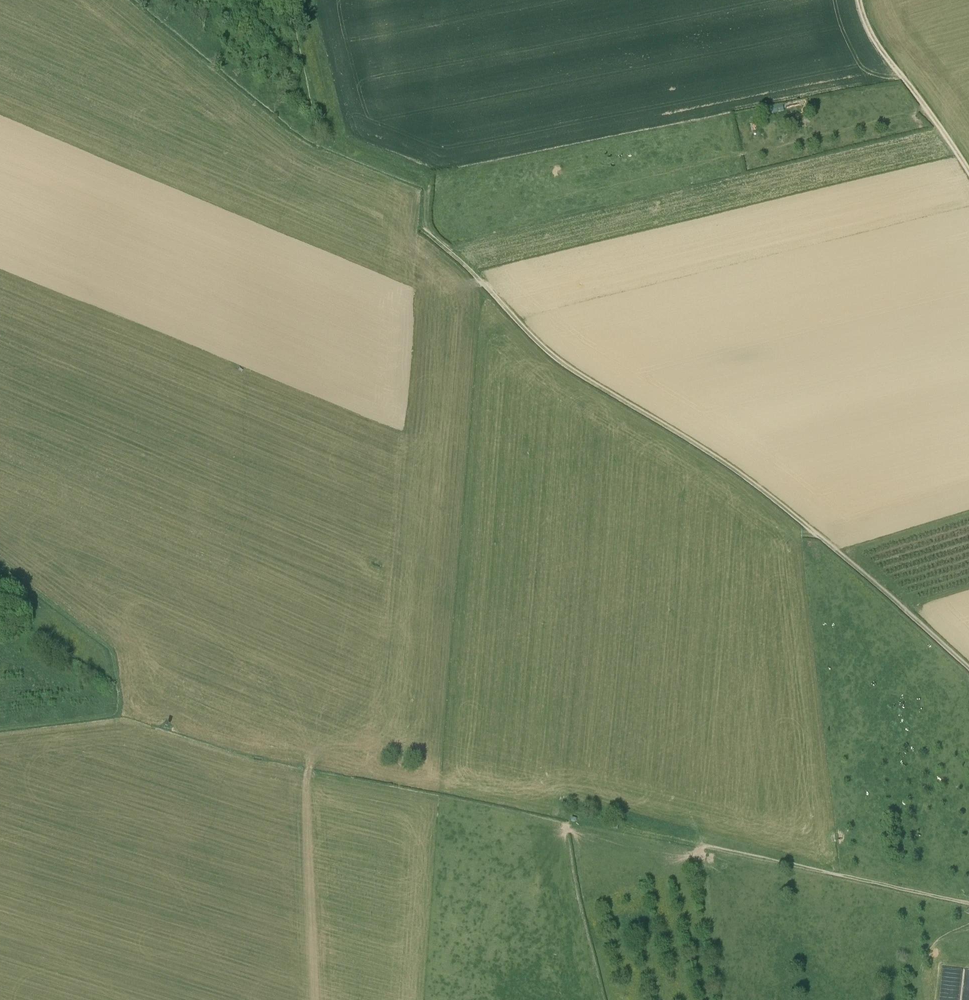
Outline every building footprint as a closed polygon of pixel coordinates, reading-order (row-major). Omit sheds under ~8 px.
[(772,113),(785,110),(783,104),(771,107),(772,113)]
